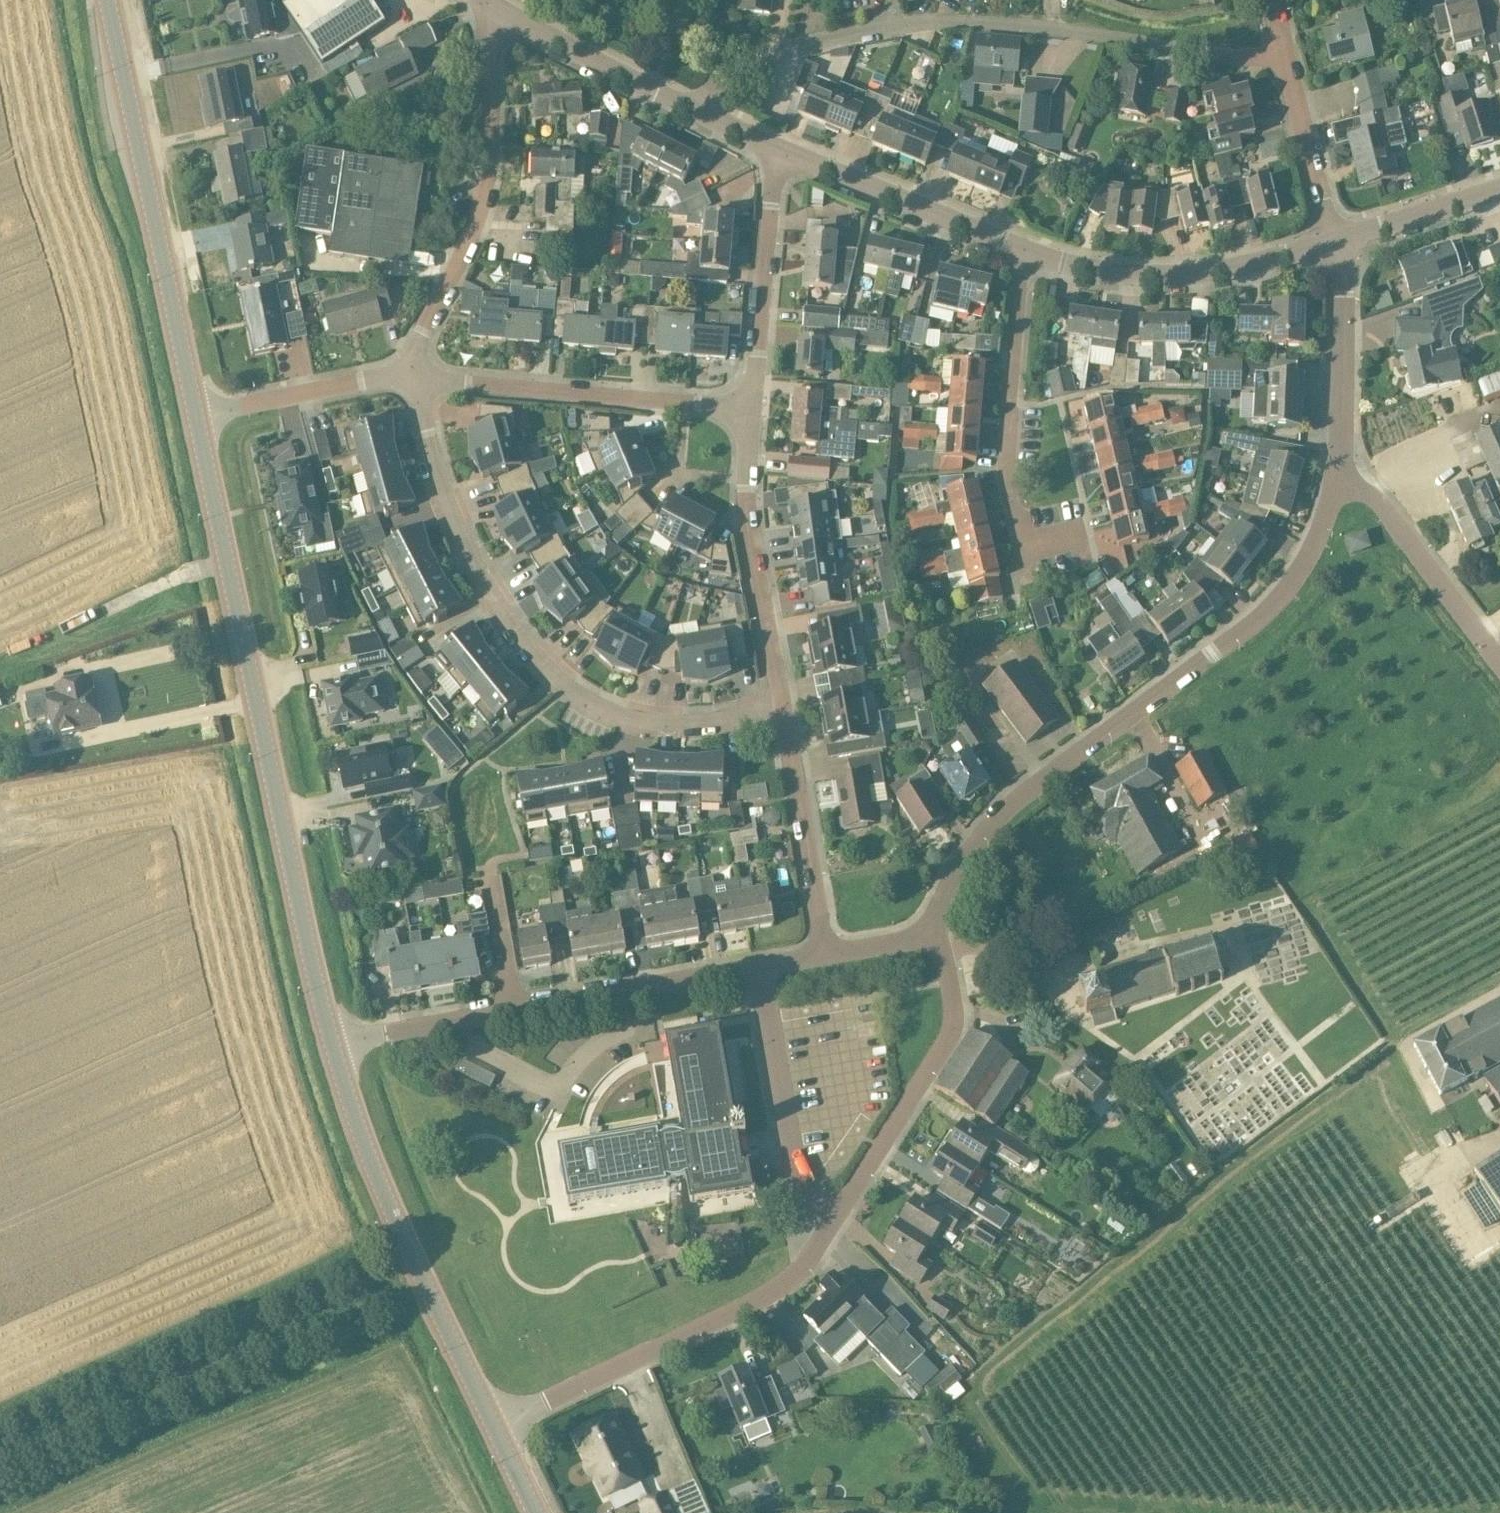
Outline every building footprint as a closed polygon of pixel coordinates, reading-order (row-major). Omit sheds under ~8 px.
[(278,1),(270,2),(270,0),(261,0),(240,4),(240,7),(231,8),(228,13),(230,22),(234,25),(244,23),(248,42),(277,36),(276,32),(297,28),(278,1)] [(278,0),(278,1),(297,28),(322,67),(386,25),(384,20),(388,17),(374,0),(278,0)] [(1489,67),(1499,64),(1499,56),(1498,46),(1487,0),(1471,0),(1433,9),(1439,35),(1451,32),(1454,47),(1470,43),(1472,52),(1485,49),(1489,67)] [(1498,46),(1499,45),(1499,0),(1487,0),(1498,46)] [(1348,58),(1349,63),(1372,57),(1361,12),(1339,17),(1342,29),(1324,33),(1331,61),(1348,58)] [(418,73),(414,65),(419,62),(421,56),(419,53),(437,44),(428,25),(398,40),(402,48),(356,71),(370,97),(418,73)] [(981,37),(976,83),(1015,87),(1017,71),(1018,71),(1021,41),(981,37)] [(801,113),(827,124),(838,97),(822,91),(827,79),(817,74),(820,66),(808,61),(798,87),(809,92),(801,113)] [(1489,67),(1487,68),(1495,94),(1499,92),(1499,64),(1489,67)] [(1148,116),(1151,101),(1156,74),(1151,73),(1148,69),(1135,67),(1131,70),(1126,69),(1125,74),(1121,73),(1118,91),(1122,92),(1119,111),(1148,116)] [(1353,79),(1363,118),(1386,112),(1380,85),(1399,80),(1396,68),(1353,79)] [(225,137),(238,134),(253,131),(251,119),(241,121),(232,74),(202,80),(211,126),(222,124),(225,137)] [(1220,120),(1251,112),(1255,111),(1249,87),(1232,91),(1229,80),(1203,86),(1208,111),(1217,109),(1220,120)] [(843,83),(838,97),(827,124),(853,134),(861,113),(873,118),(882,96),(870,92),(870,94),(843,83)] [(535,88),(536,114),(581,112),(579,84),(535,88)] [(1181,125),(1184,110),(1187,93),(1171,90),(1165,121),(1181,125)] [(1464,147),(1465,150),(1497,140),(1486,106),(1467,112),(1462,95),(1440,102),(1455,150),(1464,147)] [(893,101),(882,96),(873,118),(884,123),(875,144),(901,154),(917,116),(891,106),(893,101)] [(1024,100),(1020,134),(1046,136),(1050,102),(1024,100)] [(1251,112),(1220,120),(1216,121),(1218,131),(1209,133),(1215,158),(1243,151),(1241,140),(1256,136),(1251,112)] [(1391,128),(1387,112),(1386,112),(1363,118),(1360,119),(1364,134),(1349,137),(1361,186),(1398,177),(1386,129),(1391,128)] [(588,136),(607,139),(608,139),(612,115),(590,114),(588,136)] [(943,127),(917,116),(901,154),(927,165),(936,144),(947,149),(956,127),(945,123),(943,127)] [(656,168),(659,170),(673,144),(647,130),(645,133),(625,123),(618,194),(631,195),(633,171),(638,174),(644,162),(645,163),(644,166),(654,171),(656,168)] [(1087,130),(1076,126),(1068,148),(1078,152),(1087,130)] [(968,132),(956,127),(947,149),(958,154),(950,174),(975,185),(986,159),(961,148),(968,132)] [(253,131),(238,134),(239,138),(216,143),(218,155),(216,156),(221,179),(210,181),(213,195),(224,193),(227,207),(252,202),(263,200),(260,182),(257,183),(250,155),(268,151),(263,130),(253,131)] [(676,195),(681,205),(705,193),(699,182),(685,188),(683,182),(697,156),(673,144),(659,170),(670,176),(665,189),(676,195)] [(990,149),(986,159),(975,185),(1002,196),(1010,175),(1022,180),(1031,157),(1019,153),(1016,160),(990,149)] [(584,178),(575,177),(576,152),(534,150),(533,177),(542,177),(542,189),(539,188),(538,216),(546,217),(545,245),(547,245),(547,258),(571,260),(573,246),(574,246),(575,220),(572,220),(573,208),(583,209),(584,178)] [(1087,180),(1093,165),(1063,154),(1057,169),(1087,180)] [(345,155),(331,254),(370,260),(372,241),(412,247),(421,188),(429,189),(431,175),(423,174),(424,166),(345,155)] [(1261,183),(1259,175),(1235,180),(1241,204),(1252,201),(1257,220),(1281,215),(1272,180),(1261,183)] [(1203,196),(1211,228),(1212,232),(1236,226),(1231,206),(1241,204),(1235,180),(1211,186),(1213,194),(1203,196)] [(1106,231),(1131,235),(1131,232),(1130,232),(1135,198),(1125,197),(1126,188),(1106,185),(1091,210),(1101,217),(1105,211),(1109,211),(1106,231)] [(1190,186),(1166,192),(1172,216),(1173,216),(1183,214),(1188,234),(1211,228),(1203,196),(1202,193),(1192,195),(1190,186)] [(824,194),(809,188),(807,205),(823,206),(824,194)] [(1135,198),(1130,232),(1131,232),(1154,235),(1157,215),(1161,216),(1163,223),(1174,220),(1173,216),(1172,216),(1166,192),(1161,191),(1161,189),(1148,188),(1147,197),(1135,195),(1135,198)] [(705,193),(681,205),(672,210),(672,218),(687,219),(686,227),(705,229),(704,241),(733,244),(736,215),(706,213),(704,210),(711,207),(705,193)] [(237,222),(240,234),(232,235),(240,271),(273,265),(266,229),(267,229),(265,217),(237,222)] [(850,222),(824,221),(823,234),(809,233),(807,259),(856,262),(857,254),(836,253),(838,236),(849,237),(850,222)] [(625,235),(615,234),(611,274),(621,275),(625,235)] [(874,285),(888,288),(898,245),(872,239),(866,266),(878,268),(874,285)] [(733,244),(704,241),(703,257),(688,255),(687,267),(641,263),(640,276),(728,283),(729,271),(731,271),(733,244)] [(1449,244),(1427,252),(1432,267),(1429,268),(1436,287),(1461,278),(1472,273),(1463,248),(1452,252),(1449,244)] [(898,245),(888,288),(886,297),(898,300),(904,274),(918,277),(924,250),(898,245)] [(1499,271),(1499,245),(1489,250),(1498,272),(1499,271)] [(1411,296),(1436,287),(1429,268),(1432,267),(1427,252),(1399,262),(1411,296)] [(855,262),(807,259),(805,285),(834,287),(835,276),(852,278),(855,262)] [(930,310),(956,316),(967,272),(941,266),(930,310)] [(967,272),(956,316),(969,319),(972,307),(986,310),(993,278),(967,272)] [(277,277),(256,281),(258,291),(256,291),(256,293),(275,289),(276,289),(279,284),(277,277)] [(620,277),(609,277),(608,287),(619,288),(620,277)] [(561,302),(557,301),(556,318),(567,319),(565,345),(600,348),(602,327),(602,322),(587,321),(589,304),(569,302),(571,280),(562,279),(561,302)] [(1437,352),(1453,353),(1453,347),(1451,345),(1451,342),(1451,338),(1452,334),(1454,332),(1457,329),(1460,328),(1462,306),(1483,289),(1480,279),(1423,299),(1421,323),(1397,321),(1395,351),(1406,352),(1437,352)] [(507,340),(509,321),(510,304),(511,304),(511,296),(485,294),(485,293),(466,284),(464,291),(462,312),(474,313),(472,338),(507,340)] [(286,346),(275,289),(256,293),(244,295),(255,352),(286,346)] [(385,290),(374,293),(322,306),(331,337),(382,324),(379,312),(390,309),(385,290)] [(509,321),(507,340),(542,343),(544,317),(556,318),(557,301),(558,294),(512,290),(511,296),(511,304),(510,304),(509,321)] [(1238,333),(1274,334),(1274,344),(1304,345),(1306,304),(1275,303),(1275,308),(1239,306),(1238,333)] [(635,351),(637,328),(649,329),(649,326),(650,309),(651,306),(629,304),(628,311),(604,309),(602,322),(602,327),(600,348),(635,351)] [(804,325),(840,329),(842,309),(806,306),(804,325)] [(693,355),(696,329),(693,329),(694,313),(650,309),(649,326),(661,326),(659,353),(693,355)] [(1071,310),(1067,337),(1081,339),(1079,351),(1078,351),(1075,358),(1074,369),(1075,376),(1086,377),(1087,364),(1089,365),(1091,348),(1096,313),(1071,310)] [(301,313),(285,314),(286,339),(302,339),(301,313)] [(1096,313),(1091,348),(1115,352),(1120,317),(1096,313)] [(696,329),(693,355),(728,358),(729,337),(740,338),(742,316),(720,314),(718,331),(696,329)] [(911,345),(917,320),(904,317),(898,342),(911,345)] [(1139,318),(1139,345),(1153,345),(1153,369),(1164,369),(1164,363),(1164,352),(1164,318),(1139,318)] [(1164,318),(1164,352),(1194,351),(1197,345),(1206,346),(1207,325),(1189,325),(1189,318),(1164,318)] [(889,322),(865,319),(864,332),(888,334),(889,322)] [(929,323),(917,320),(911,345),(923,348),(929,323)] [(857,331),(826,329),(825,340),(801,338),(799,373),(823,374),(825,350),(855,352),(857,331)] [(863,335),(862,347),(886,349),(887,337),(863,335)] [(951,348),(952,337),(941,337),(940,349),(951,350),(951,348)] [(976,352),(977,339),(952,337),(951,348),(951,350),(976,352)] [(1222,338),(1208,337),(1206,359),(1220,359),(1222,338)] [(1262,348),(1261,362),(1276,363),(1277,346),(1269,346),(1262,348)] [(1460,383),(1453,353),(1437,352),(1406,352),(1406,358),(1405,358),(1413,394),(1436,388),(1460,383)] [(1110,369),(1109,384),(1125,385),(1127,362),(1127,358),(1111,356),(1110,369)] [(1208,360),(1207,391),(1241,393),(1242,382),(1257,383),(1255,425),(1301,427),(1303,377),(1271,375),(1272,363),(1208,360)] [(1127,362),(1125,385),(1138,385),(1140,363),(1127,362)] [(953,363),(951,387),(983,389),(985,366),(953,363)] [(1046,375),(1052,399),(1076,393),(1071,369),(1046,375)] [(1476,382),(1485,404),(1499,398),(1499,373),(1476,382)] [(1206,375),(1192,375),(1192,386),(1206,387),(1206,375)] [(909,377),(908,391),(926,393),(927,385),(924,385),(924,378),(909,377)] [(924,378),(924,385),(927,385),(926,393),(941,394),(942,379),(924,378)] [(828,385),(826,401),(851,403),(852,397),(891,400),(891,391),(852,388),(828,385)] [(951,387),(949,411),(981,414),(983,389),(951,387)] [(797,392),(796,417),(822,419),(859,422),(860,412),(822,408),(823,394),(797,392)] [(1086,404),(1091,428),(1131,419),(1133,426),(1150,422),(1149,415),(1146,415),(1145,409),(1136,411),(1135,408),(1119,412),(1116,396),(1086,404)] [(1150,422),(1165,418),(1162,404),(1145,409),(1146,415),(1149,415),(1150,422)] [(470,432),(471,457),(525,442),(524,441),(515,444),(512,431),(517,429),(512,411),(478,407),(477,408),(481,409),(479,423),(478,423),(478,424),(482,423),(483,428),(470,432)] [(949,411),(947,435),(979,438),(981,414),(949,411)] [(822,419),(796,417),(794,441),(816,443),(815,460),(790,458),(788,477),(830,481),(832,457),(855,459),(859,422),(822,419)] [(597,475),(647,455),(638,443),(636,433),(626,437),(623,432),(611,432),(610,421),(581,418),(583,446),(585,446),(597,475)] [(1131,419),(1091,428),(1097,452),(1127,445),(1125,434),(1133,432),(1132,428),(1133,427),(1133,426),(1131,419)] [(375,425),(373,421),(360,423),(362,428),(343,433),(349,455),(394,443),(392,420),(375,425)] [(904,439),(903,449),(918,450),(919,438),(922,438),(923,432),(920,432),(921,425),(905,424),(904,439)] [(921,425),(920,432),(923,432),(922,438),(937,440),(938,427),(936,426),(921,425)] [(878,438),(892,440),(892,428),(879,426),(878,438)] [(1476,437),(1499,493),(1499,427),(1476,437)] [(332,460),(325,431),(313,435),(321,463),(332,460)] [(941,459),(939,473),(962,472),(963,460),(977,462),(979,438),(947,435),(945,459),(941,459)] [(1250,477),(1297,490),(1304,465),(1306,465),(1310,450),(1227,435),(1225,447),(1256,455),(1250,477)] [(525,442),(471,457),(483,478),(496,475),(497,480),(494,481),(494,482),(497,481),(501,490),(499,491),(499,492),(530,480),(524,457),(529,456),(525,442)] [(359,453),(364,473),(398,464),(393,444),(394,444),(394,443),(349,455),(349,456),(359,453)] [(1127,445),(1097,452),(1102,475),(1132,468),(1127,445)] [(1176,466),(1173,451),(1158,454),(1160,461),(1157,462),(1159,470),(1176,466)] [(1141,458),(1144,473),(1159,470),(1157,462),(1160,461),(1158,454),(1141,458)] [(615,515),(624,525),(646,505),(637,496),(646,488),(644,482),(654,478),(650,470),(647,455),(597,475),(598,476),(609,472),(624,508),(615,515)] [(290,528),(291,532),(312,528),(316,548),(336,544),(331,522),(321,524),(307,461),(290,465),(292,475),(279,477),(287,513),(282,514),(285,529),(290,528)] [(398,464),(364,473),(369,493),(360,496),(360,497),(405,484),(404,484),(398,464)] [(1132,468),(1102,475),(1108,499),(1138,491),(1132,468)] [(326,483),(334,481),(331,470),(323,472),(326,483)] [(949,489),(953,512),(984,505),(979,482),(966,485),(965,476),(940,479),(943,491),(949,489)] [(1239,511),(1265,524),(1271,511),(1290,516),(1297,490),(1250,477),(1243,504),(1243,505),(1239,511)] [(530,480),(499,492),(501,491),(505,501),(502,502),(502,503),(505,502),(507,506),(495,512),(501,536),(542,517),(535,504),(541,501),(530,480)] [(337,493),(334,481),(326,483),(329,495),(337,493)] [(415,505),(405,484),(360,497),(366,518),(385,513),(386,518),(399,514),(398,510),(415,505)] [(792,504),(795,525),(829,521),(828,510),(833,509),(829,484),(775,491),(777,506),(792,504)] [(1444,494),(1456,522),(1493,506),(1484,486),(1472,491),(1468,484),(1458,488),(1456,484),(1445,489),(1447,493),(1444,494)] [(1138,491),(1108,499),(1114,522),(1144,515),(1138,491)] [(654,514),(646,505),(624,525),(632,534),(640,526),(676,545),(695,508),(681,504),(673,498),(668,508),(663,506),(654,514)] [(1188,512),(1185,498),(1170,501),(1171,508),(1169,509),(1170,516),(1188,512)] [(882,514),(880,501),(871,503),(873,515),(882,514)] [(1170,501),(1152,505),(1155,519),(1170,516),(1169,509),(1171,508),(1170,501)] [(984,505),(953,512),(959,536),(990,529),(984,505)] [(1265,524),(1239,511),(1239,513),(1223,505),(1218,514),(1231,522),(1218,539),(1235,552),(1251,564),(1267,543),(1264,541),(1270,528),(1264,526),(1265,524)] [(1456,522),(1468,549),(1472,547),(1474,552),(1485,548),(1483,543),(1492,539),(1489,531),(1499,526),(1499,522),(1493,506),(1456,522)] [(707,518),(695,508),(676,545),(711,564),(710,575),(732,578),(726,548),(714,546),(716,534),(711,531),(716,521),(707,518)] [(927,521),(929,529),(944,525),(940,510),(922,514),(924,521),(927,521)] [(882,514),(873,515),(876,528),(885,526),(882,514)] [(924,521),(922,514),(908,517),(911,533),(929,529),(927,521),(924,521)] [(1144,515),(1114,522),(1119,546),(1149,539),(1144,515)] [(542,517),(501,536),(516,555),(528,550),(530,554),(527,556),(528,557),(530,555),(536,564),(534,565),(563,548),(553,527),(548,529),(542,517)] [(840,519),(829,521),(795,525),(798,547),(832,542),(843,541),(840,519)] [(340,546),(362,538),(358,526),(335,535),(340,546)] [(387,570),(428,549),(422,527),(406,535),(404,532),(392,537),(394,541),(377,550),(387,570)] [(1352,552),(1373,545),(1367,528),(1347,535),(1352,552)] [(990,529),(959,536),(962,549),(946,552),(947,556),(953,555),(955,562),(982,555),(995,552),(990,529)] [(366,549),(362,538),(340,546),(344,558),(366,549)] [(1196,559),(1191,565),(1216,590),(1226,580),(1234,586),(1251,564),(1235,552),(1218,539),(1216,541),(1217,542),(1201,563),(1196,559)] [(832,542),(798,547),(800,568),(835,563),(832,542)] [(880,545),(882,556),(892,555),(889,543),(880,545)] [(571,559),(563,548),(534,565),(534,566),(537,564),(542,573),(539,575),(539,576),(542,574),(545,578),(534,586),(544,609),(589,576),(575,557),(571,559)] [(392,580),(397,589),(437,569),(427,550),(429,549),(428,549),(387,570),(392,580)] [(953,555),(947,556),(936,559),(937,566),(940,565),(942,573),(951,571),(952,575),(967,571),(970,584),(972,583),(977,604),(1003,597),(999,577),(1001,577),(995,552),(982,555),(955,562),(953,555)] [(882,556),(885,569),(894,567),(892,555),(882,556)] [(925,578),(942,573),(940,565),(937,566),(936,559),(921,563),(925,578)] [(835,563),(800,568),(803,590),(812,589),(814,608),(853,603),(850,582),(838,583),(835,563)] [(1216,590),(1191,565),(1182,575),(1192,588),(1183,594),(1176,584),(1165,592),(1173,602),(1192,627),(1213,611),(1212,609),(1218,614),(1226,604),(1214,592),(1216,590)] [(309,611),(312,628),(315,628),(320,630),(328,629),(331,625),(342,622),(337,601),(346,599),(340,569),(331,571),(331,569),(301,576),(304,590),(302,591),(307,611),(309,611)] [(437,569),(397,589),(407,608),(448,587),(446,587),(437,569)] [(582,582),(589,577),(589,576),(544,609),(563,625),(574,617),(576,621),(574,624),(575,624),(577,622),(586,630),(584,632),(585,632),(606,607),(594,590),(589,593),(582,582)] [(462,605),(448,587),(407,608),(417,628),(425,624),(434,619),(437,624),(447,617),(445,614),(462,605)] [(367,604),(375,600),(369,590),(362,593),(367,604)] [(1150,646),(1133,621),(1131,623),(1112,596),(1099,606),(1114,627),(1111,629),(1110,626),(1088,641),(1100,659),(1114,679),(1144,658),(1140,653),(1150,646)] [(1050,628),(1048,621),(1044,607),(1053,604),(1051,597),(1030,604),(1038,632),(1050,628)] [(380,611),(375,600),(367,604),(373,615),(380,611)] [(1145,612),(1133,621),(1150,646),(1152,645),(1151,644),(1163,635),(1170,643),(1192,627),(1173,602),(1152,618),(1147,612),(1146,613),(1145,612)] [(616,612),(606,607),(585,632),(587,630),(596,638),(594,641),(595,641),(597,638),(601,641),(595,653),(614,669),(639,620),(618,609),(616,612)] [(811,654),(854,645),(850,625),(864,623),(861,608),(826,614),(828,626),(810,630),(811,640),(808,641),(811,654)] [(667,639),(650,630),(647,635),(636,629),(640,620),(639,620),(614,669),(637,675),(644,663),(648,666),(647,669),(648,669),(649,666),(662,668),(661,671),(662,671),(667,639)] [(906,633),(904,622),(888,625),(891,636),(906,633)] [(723,629),(722,625),(699,629),(708,684),(731,674),(729,661),(734,660),(735,663),(734,659),(746,657),(747,659),(748,659),(742,626),(723,629)] [(435,658),(448,674),(447,674),(448,675),(484,646),(473,626),(459,637),(456,634),(445,641),(448,646),(441,651),(442,652),(435,658)] [(685,636),(667,639),(662,671),(663,668),(675,670),(675,674),(676,674),(676,670),(681,669),(683,682),(708,684),(699,629),(698,629),(699,639),(686,641),(685,636)] [(374,633),(349,639),(353,658),(357,657),(358,658),(384,652),(384,651),(374,633)] [(398,661),(418,648),(411,638),(391,651),(398,661)] [(837,673),(839,684),(866,679),(864,667),(858,668),(854,645),(811,654),(813,667),(816,666),(818,676),(837,673)] [(484,646),(448,675),(461,692),(496,663),(483,647),(484,646)] [(424,658),(418,648),(398,661),(404,672),(424,658)] [(360,672),(393,665),(385,653),(357,659),(360,672)] [(984,686),(1024,739),(1027,743),(1059,719),(1017,662),(984,686)] [(509,679),(496,663),(461,692),(462,692),(469,686),(482,702),(474,708),(475,708),(511,679),(510,679),(509,679)] [(432,687),(425,678),(415,685),(422,695),(432,687)] [(352,679),(323,685),(332,729),(361,723),(360,717),(384,712),(377,679),(353,684),(352,679)] [(511,679),(475,708),(489,726),(504,714),(507,718),(517,709),(514,705),(528,694),(511,679)] [(821,710),(824,723),(867,715),(862,692),(868,691),(866,679),(839,684),(841,696),(822,699),(824,709),(821,710)] [(50,736),(56,734),(57,736),(98,727),(89,682),(57,689),(59,697),(49,699),(26,705),(30,722),(46,718),(50,736)] [(436,713),(442,708),(434,699),(428,704),(436,713)] [(450,717),(442,708),(436,713),(443,722),(450,717)] [(929,710),(914,713),(920,740),(935,737),(929,710)] [(880,713),(867,715),(824,723),(826,736),(829,736),(831,746),(849,742),(852,754),(887,748),(880,713)] [(951,763),(940,771),(961,802),(964,801),(970,802),(974,799),(975,793),(990,783),(969,752),(972,750),(982,742),(964,715),(953,723),(960,734),(940,748),(951,763)] [(464,758),(439,728),(425,740),(449,770),(464,758)] [(464,748),(472,757),(490,742),(483,733),(464,748)] [(345,791),(366,786),(369,800),(411,792),(408,776),(399,778),(391,744),(337,755),(345,791)] [(1228,791),(1204,750),(1176,766),(1200,807),(1228,791)] [(635,803),(657,804),(659,758),(636,753),(636,771),(632,771),(630,784),(635,784),(635,803)] [(867,827),(867,824),(875,823),(869,787),(885,784),(880,754),(848,760),(851,776),(837,778),(844,819),(841,820),(842,828),(845,831),(867,827)] [(724,756),(702,759),(701,796),(700,805),(723,806),(723,787),(728,787),(728,775),(724,774),(724,756)] [(659,758),(657,804),(679,805),(679,795),(680,760),(659,759),(659,758)] [(701,761),(680,760),(679,795),(701,796),(702,759),(701,759),(701,761)] [(1095,843),(1106,837),(1111,844),(1118,840),(1138,875),(1183,850),(1152,795),(1165,788),(1149,759),(1091,792),(1105,815),(1097,820),(1086,825),(1095,843)] [(603,761),(582,769),(590,815),(612,810),(608,792),(614,791),(610,778),(606,779),(603,761)] [(561,774),(567,809),(568,818),(590,815),(582,769),(581,769),(581,770),(561,774)] [(931,798),(940,792),(926,770),(908,781),(913,789),(897,799),(920,835),(944,819),(931,798)] [(539,776),(545,813),(547,822),(548,822),(546,812),(567,809),(561,774),(540,778),(540,776),(539,776)] [(547,822),(545,813),(539,776),(516,776),(519,794),(515,795),(516,808),(522,807),(525,826),(547,822)] [(441,787),(414,793),(418,812),(445,806),(441,787)] [(768,800),(765,787),(742,791),(744,804),(768,800)] [(733,828),(745,826),(741,802),(729,804),(733,828)] [(370,872),(373,874),(401,869),(403,865),(402,858),(411,856),(406,833),(391,836),(387,814),(362,820),(360,823),(361,830),(353,832),(358,855),(366,853),(370,872)] [(639,825),(627,827),(632,851),(644,849),(639,825)] [(632,851),(627,827),(616,830),(620,854),(632,851)] [(680,837),(692,835),(690,827),(678,829),(680,837)] [(674,830),(657,830),(657,844),(674,844),(674,830)] [(731,835),(736,865),(748,863),(746,847),(758,844),(756,831),(731,835)] [(1241,861),(1259,851),(1267,847),(1259,831),(1251,836),(1249,832),(1230,842),(1241,861)] [(597,853),(595,845),(583,847),(585,855),(597,853)] [(553,859),(551,847),(528,851),(530,863),(553,859)] [(574,855),(573,847),(561,849),(563,857),(574,855)] [(711,877),(700,879),(705,904),(716,902),(721,935),(748,930),(741,894),(739,884),(727,886),(729,897),(715,899),(711,877)] [(678,888),(664,891),(674,943),(699,939),(693,906),(705,904),(700,879),(688,881),(692,903),(682,905),(678,888)] [(424,903),(439,900),(464,896),(462,881),(421,888),(424,903)] [(674,943),(664,891),(655,892),(658,909),(641,912),(637,890),(626,892),(630,918),(642,916),(648,948),(674,943)] [(741,894),(748,930),(773,926),(766,890),(741,894)] [(619,917),(593,922),(599,957),(625,953),(619,920),(630,918),(626,892),(615,894),(619,917)] [(358,902),(351,911),(359,917),(366,908),(358,902)] [(563,903),(551,905),(556,931),(567,929),(573,962),(599,957),(593,922),(567,926),(563,903)] [(556,931),(551,905),(540,908),(544,931),(518,936),(524,971),(550,966),(544,933),(556,931)] [(446,944),(453,982),(477,978),(473,954),(486,952),(480,914),(468,916),(469,921),(457,922),(458,942),(446,944)] [(394,992),(420,988),(414,954),(414,950),(399,952),(396,936),(383,938),(383,932),(370,934),(376,963),(378,971),(390,969),(394,992)] [(411,935),(414,950),(414,954),(420,988),(453,982),(446,944),(423,948),(420,934),(411,935)] [(1117,1022),(1114,1012),(1174,993),(1221,978),(1227,965),(1223,950),(1211,943),(1162,958),(1161,956),(1102,974),(1105,982),(1081,989),(1088,1013),(1089,1013),(1094,1029),(1117,1022)] [(1440,1096),(1499,1062),(1499,999),(1413,1046),(1440,1096)] [(755,1193),(750,1163),(744,1164),(739,1136),(745,1135),(743,1123),(736,1125),(721,1028),(665,1037),(682,1136),(678,1134),(673,1134),(668,1134),(664,1135),(660,1137),(660,1132),(558,1150),(567,1205),(669,1187),(668,1184),(673,1185),(682,1183),(686,1181),(690,1204),(755,1193)] [(936,1088),(989,1123),(995,1127),(1030,1072),(1010,1060),(1013,1056),(973,1030),(936,1088)] [(1120,1078),(1115,1074),(1109,1070),(1105,1073),(1098,1068),(1101,1065),(1101,1063),(1101,1062),(1085,1048),(1051,1088),(1087,1116),(1120,1078)] [(1484,1076),(1499,1104),(1499,1067),(1484,1076)] [(960,1154),(981,1167),(989,1154),(1021,1174),(1022,1173),(1025,1174),(1031,1175),(1036,1173),(1039,1168),(1039,1163),(1036,1158),(1033,1155),(1035,1152),(995,1127),(989,1123),(982,1134),(964,1122),(955,1136),(951,1134),(944,1144),(960,1154)] [(970,1183),(981,1167),(960,1154),(944,1144),(935,1158),(940,1161),(933,1171),(951,1183),(944,1193),(968,1208),(980,1190),(970,1183)] [(1475,1173),(1499,1213),(1499,1157),(1475,1173)] [(903,1209),(897,1219),(933,1242),(943,1226),(953,1232),(965,1213),(941,1198),(934,1209),(916,1198),(907,1212),(903,1209)] [(923,1258),(933,1242),(897,1219),(888,1233),(892,1235),(886,1246),(903,1257),(896,1269),(920,1284),(932,1264),(923,1258)] [(982,1221),(973,1235),(992,1247),(1001,1233),(982,1221)] [(843,1317),(858,1331),(865,1339),(885,1319),(845,1278),(842,1281),(835,1274),(822,1287),(828,1293),(847,1312),(843,1317)] [(831,1358),(858,1331),(843,1317),(847,1312),(828,1293),(804,1317),(824,1336),(816,1343),(831,1358)] [(926,1310),(931,1313),(945,1322),(953,1308),(935,1296),(926,1310)] [(885,1319),(865,1339),(874,1348),(872,1350),(878,1357),(880,1354),(901,1375),(908,1368),(914,1374),(923,1388),(935,1403),(963,1381),(951,1365),(936,1377),(925,1363),(926,1362),(923,1359),(927,1356),(907,1335),(912,1331),(893,1310),(885,1319)] [(805,1355),(795,1360),(808,1380),(817,1375),(805,1355)] [(747,1367),(722,1377),(727,1390),(719,1393),(725,1409),(734,1406),(743,1428),(768,1418),(768,1417),(785,1410),(774,1385),(757,1392),(747,1367)] [(576,1435),(606,1497),(643,1479),(613,1417),(576,1435)] [(930,1426),(919,1432),(930,1453),(941,1448),(930,1426)] [(638,1506),(641,1512),(675,1512),(665,1493),(638,1506)]
